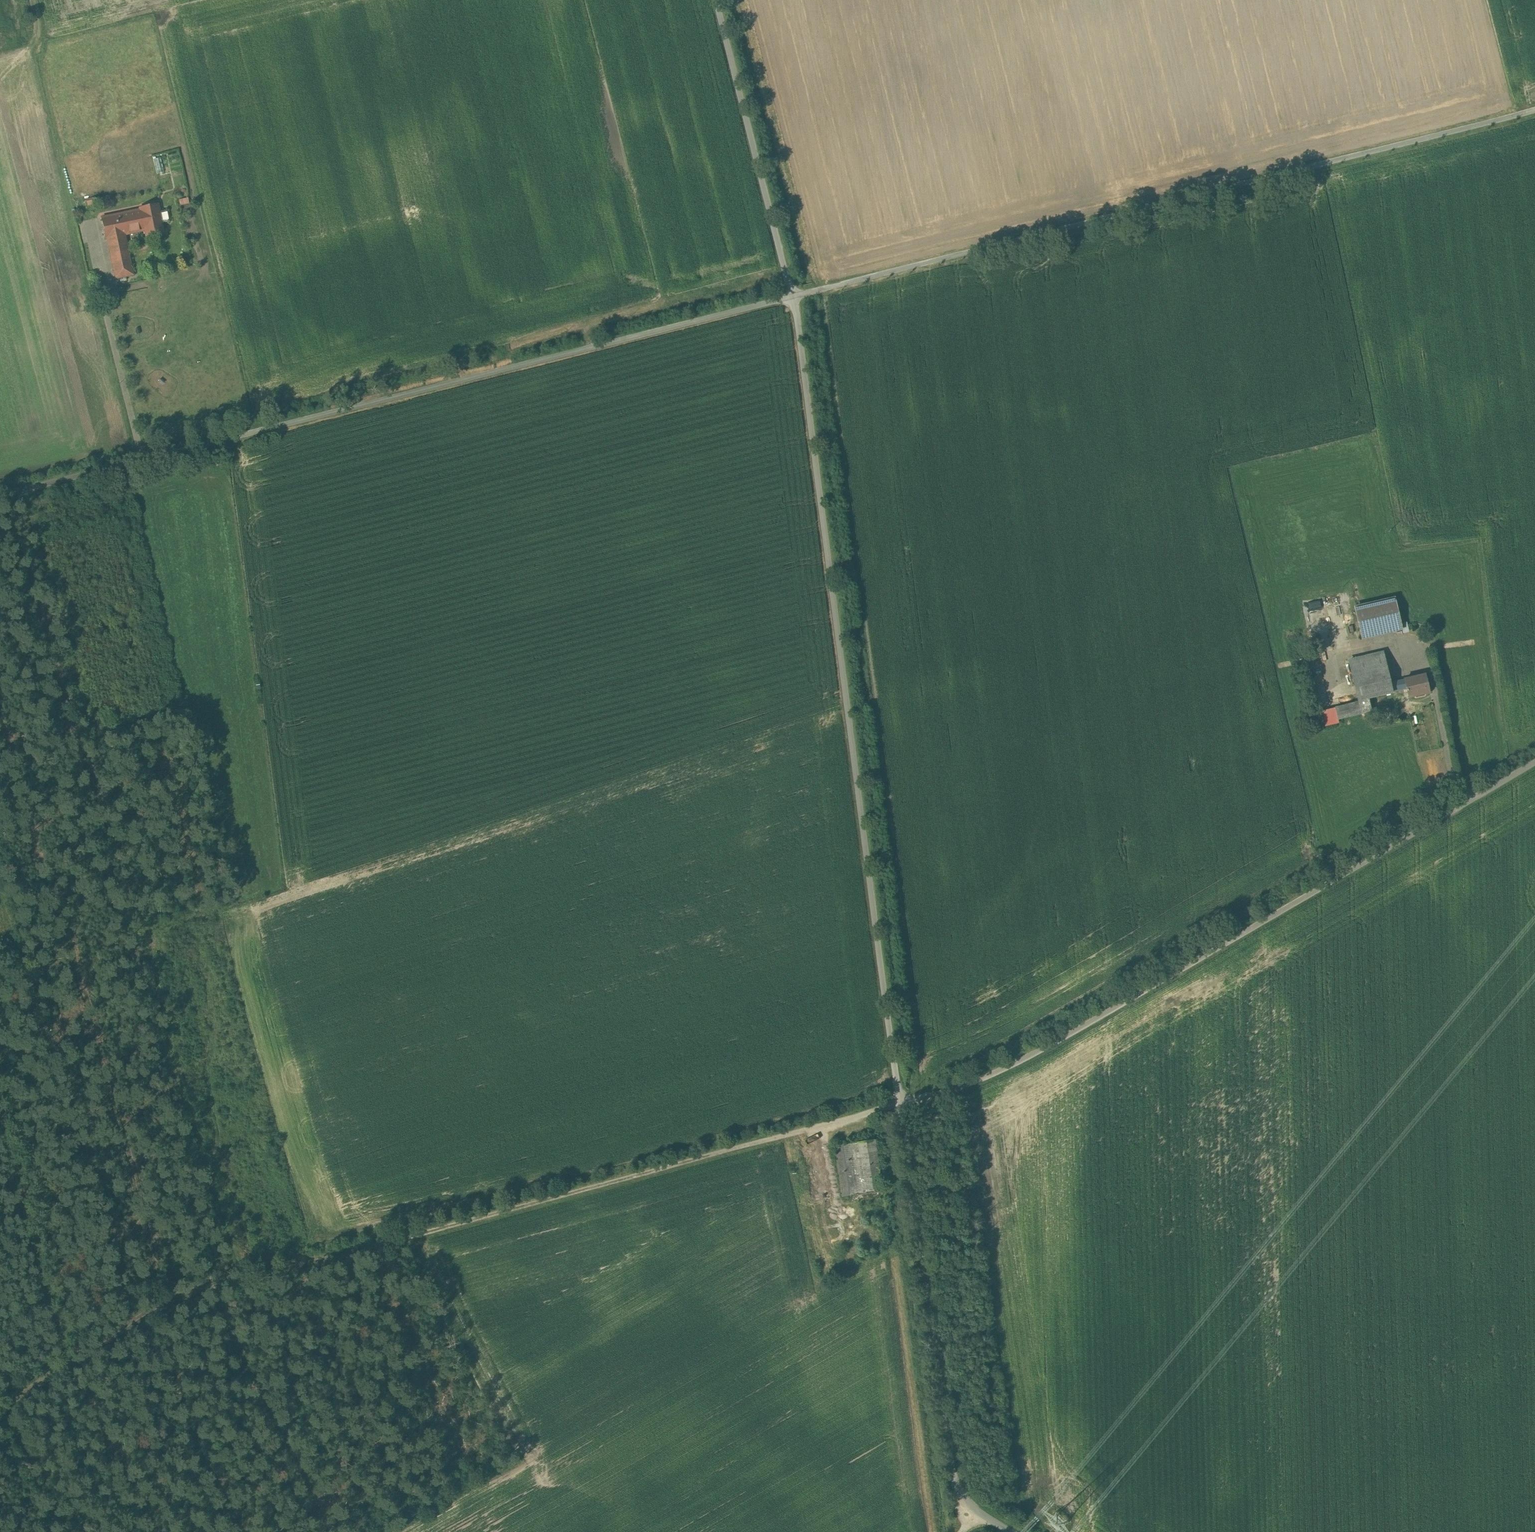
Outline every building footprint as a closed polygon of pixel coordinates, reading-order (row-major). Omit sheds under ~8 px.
[(141,209),(120,213),(125,235),(145,230),(145,232),(162,228),(157,204),(140,207),(141,209)] [(125,235),(120,213),(101,217),(106,238),(107,238),(115,278),(133,274),(125,235)] [(1402,628),(1394,593),(1352,602),(1360,638),(1402,628)] [(1391,683),(1384,653),(1349,661),(1359,702),(1321,712),(1325,728),(1339,724),(1337,719),(1371,710),(1368,697),(1393,691),(1391,683)] [(1426,674),(1404,679),(1404,680),(1406,688),(1408,698),(1430,693),(1426,674)] [(1404,680),(1391,683),(1393,691),(1406,688),(1404,680)] [(875,1139),(850,1143),(852,1156),(861,1155),(866,1191),(882,1189),(875,1139)] [(852,1156),(850,1143),(835,1145),(842,1196),(867,1193),(866,1191),(861,1155),(852,1156)]
